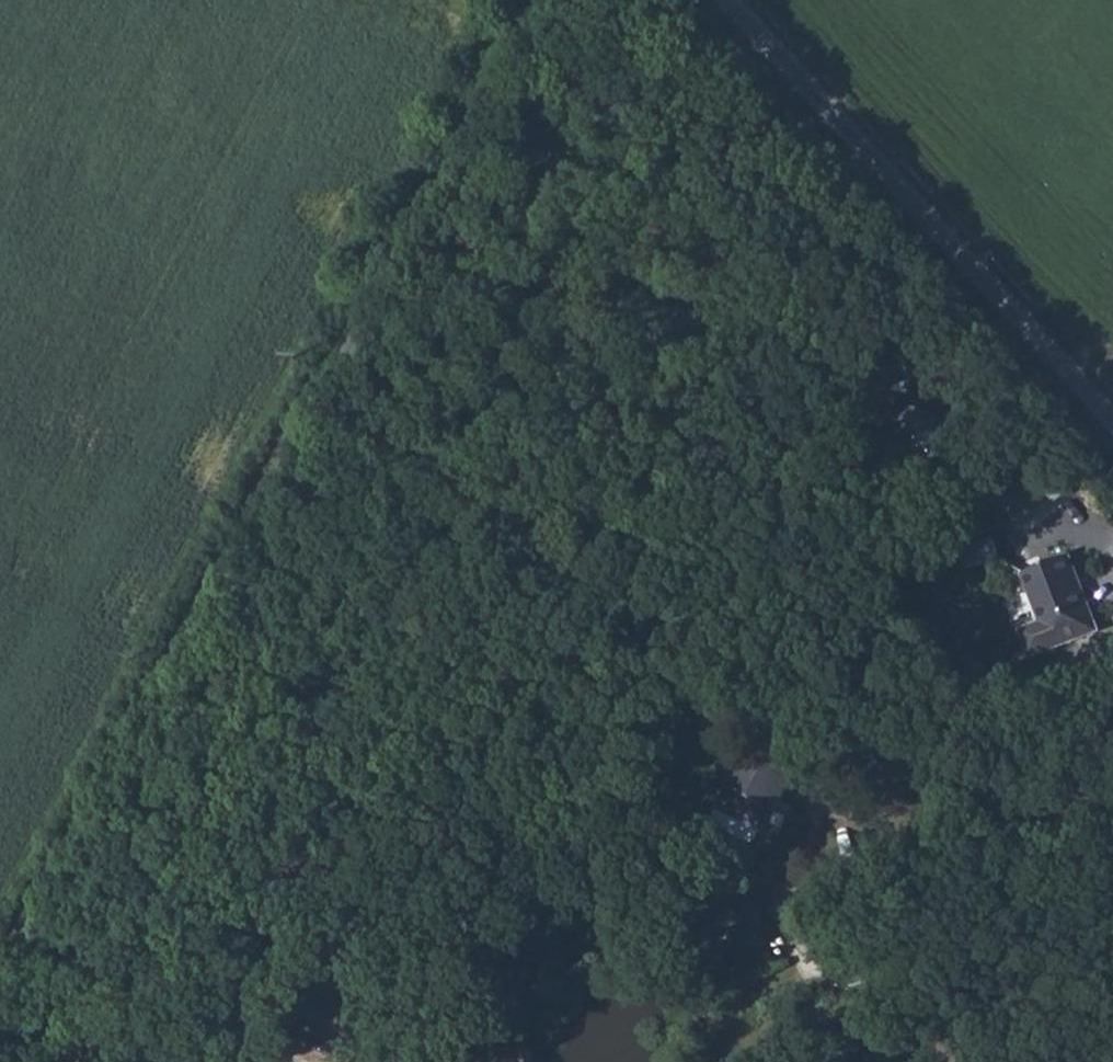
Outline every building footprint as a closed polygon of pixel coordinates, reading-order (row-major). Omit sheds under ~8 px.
[(1027,551),(1059,587),(1097,554),(1112,569),(1112,532),(1084,499),(1027,551)] [(1090,646),(1058,614),(1044,628),(1076,660),(1090,646)] [(826,776),(769,747),(747,794),(788,816),(804,823),(826,776)] [(754,849),(761,834),(718,812),(711,827),(754,849)]
